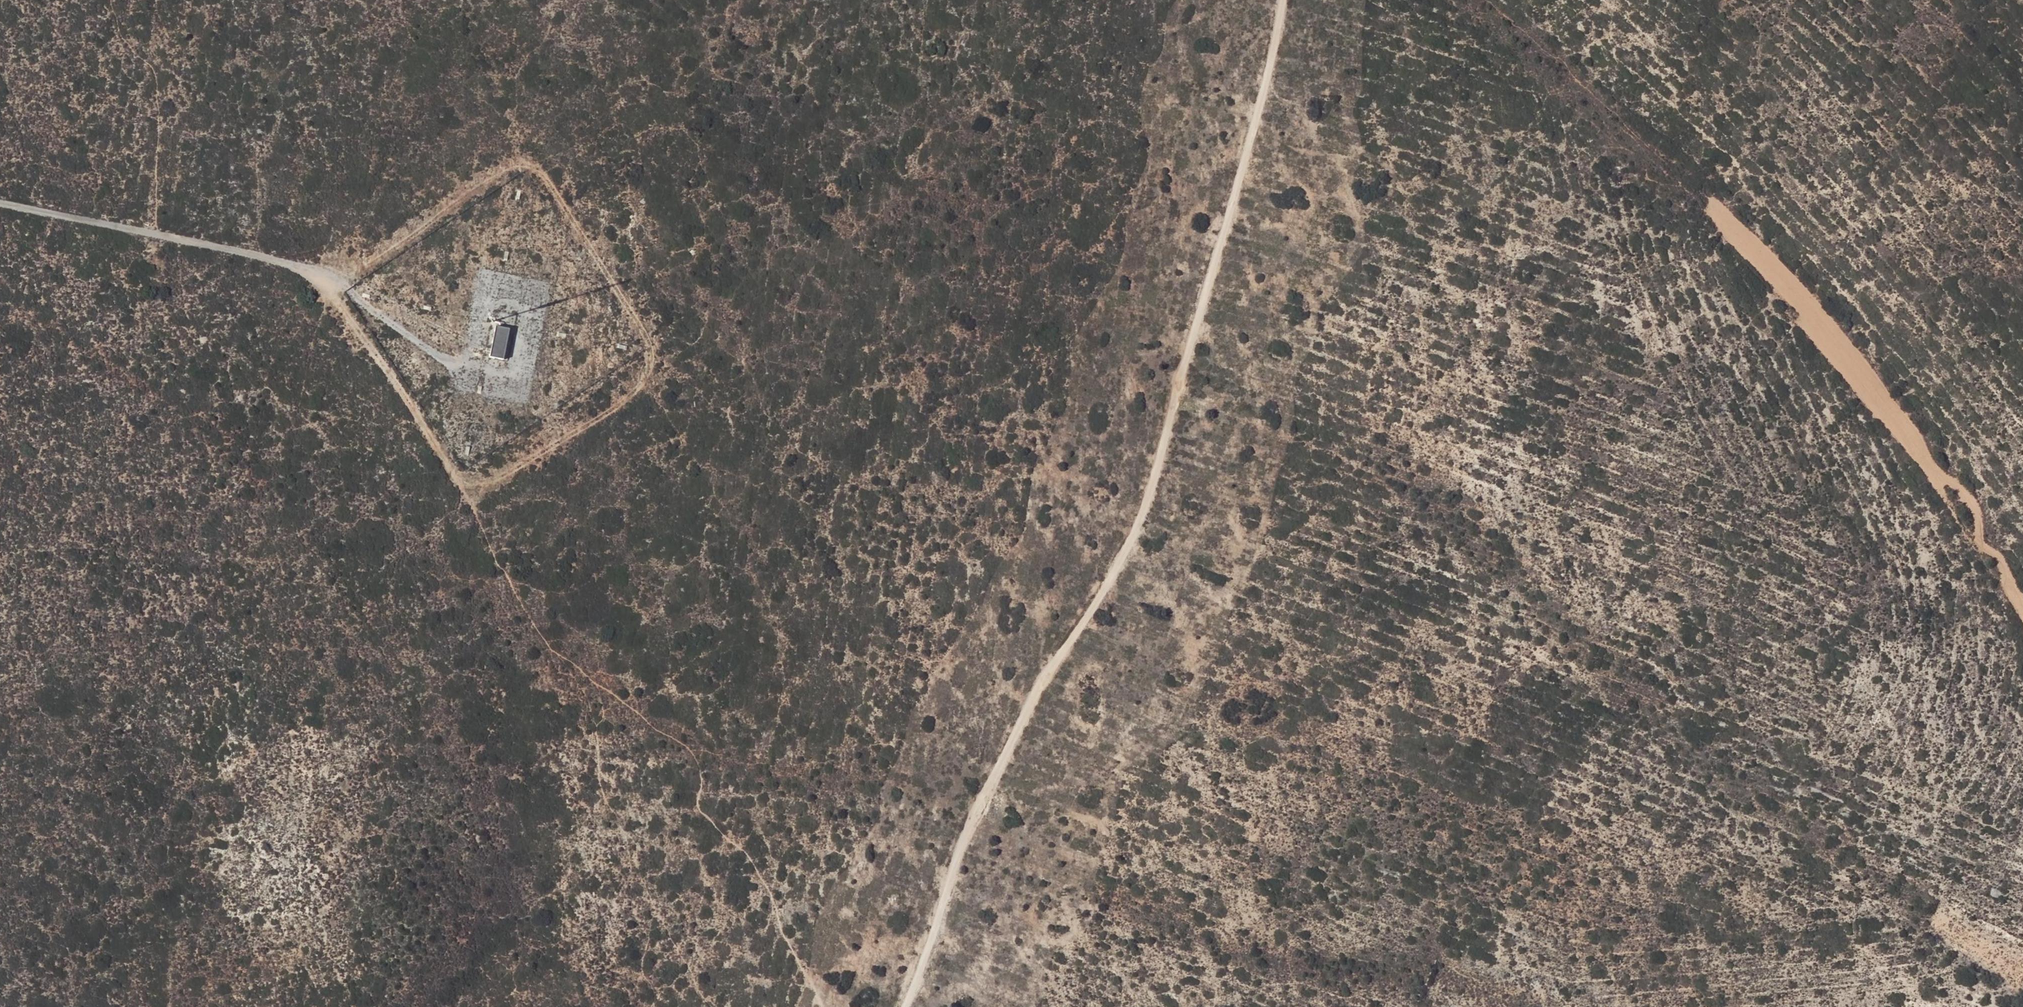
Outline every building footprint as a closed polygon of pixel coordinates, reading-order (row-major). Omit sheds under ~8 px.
[(494,324),(488,355),(502,358),(507,327),(494,324)]
